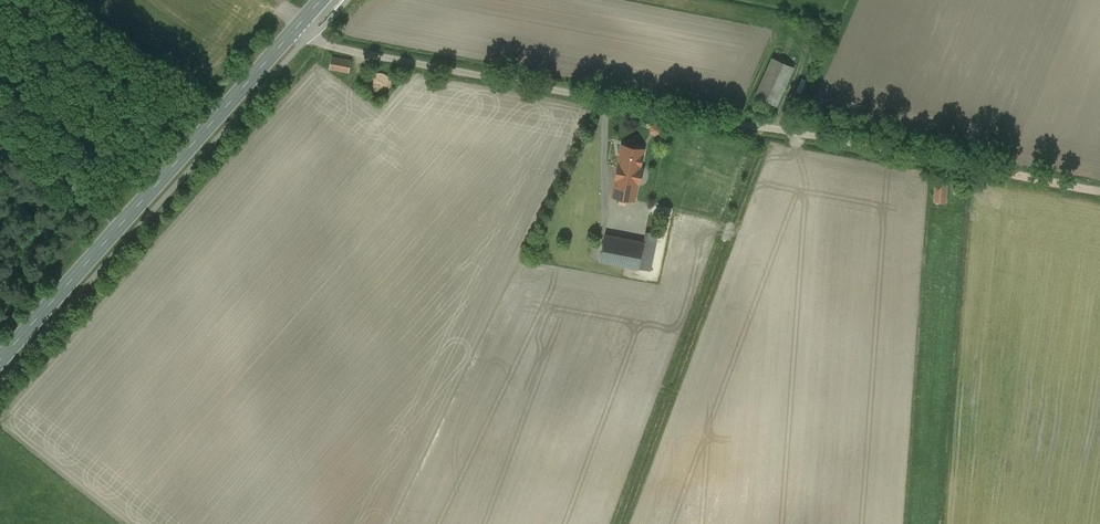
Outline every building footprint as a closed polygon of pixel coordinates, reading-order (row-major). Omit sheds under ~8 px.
[(359,59),(332,54),(329,69),(356,74),(359,59)] [(772,60),(755,100),(774,108),(791,68),(772,60)] [(391,86),(391,84),(391,81),(390,79),(389,76),(387,74),(384,72),(382,71),(380,70),(377,70),(372,71),(370,72),(368,74),(365,79),(364,81),(364,84),(364,87),(365,90),(368,94),(371,96),(373,97),(376,97),(378,97),(383,96),(385,95),(387,93),(389,91),(390,89),(391,86)] [(653,134),(663,132),(662,122),(651,123),(653,134)] [(622,141),(613,195),(636,198),(645,145),(622,141)] [(935,182),(933,201),(947,202),(948,183),(935,182)] [(604,238),(599,262),(640,270),(644,246),(604,238)]
